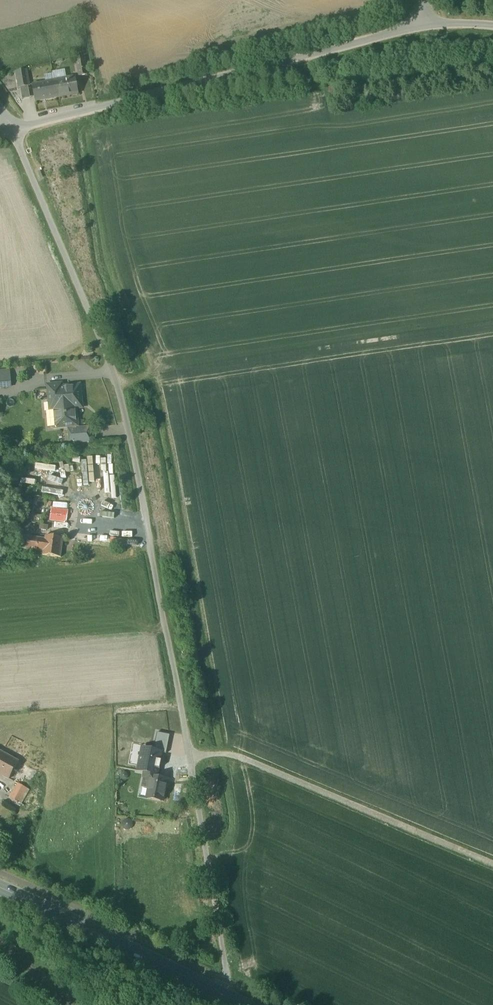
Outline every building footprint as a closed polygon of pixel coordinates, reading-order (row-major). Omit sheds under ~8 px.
[(85,59),(77,61),(80,76),(88,75),(85,59)] [(27,70),(17,72),(20,87),(30,86),(27,70)] [(65,71),(53,73),(54,80),(66,78),(65,71)] [(54,80),(58,98),(79,94),(76,76),(66,78),(54,80)] [(54,81),(33,85),(36,101),(58,98),(54,80),(54,81)] [(0,380),(0,388),(11,387),(10,379),(0,380)] [(80,386),(59,388),(59,385),(49,386),(50,403),(45,403),(46,415),(48,415),(49,428),(56,427),(56,428),(69,426),(77,426),(78,426),(76,406),(75,406),(75,402),(82,401),(80,386)] [(77,426),(69,426),(70,441),(78,440),(77,429),(77,426)] [(77,429),(78,440),(78,442),(91,441),(90,428),(77,429)] [(53,499),(36,496),(32,522),(49,524),(53,499)] [(64,538),(46,536),(46,539),(29,537),(27,550),(44,552),(44,555),(61,558),(64,538)] [(135,746),(125,744),(121,763),(132,766),(135,746)] [(0,752),(0,774),(10,780),(19,762),(0,752)] [(168,781),(157,778),(157,775),(158,775),(159,767),(140,763),(139,772),(152,774),(147,798),(164,801),(168,781)] [(27,789),(19,784),(11,798),(19,803),(27,789)]
